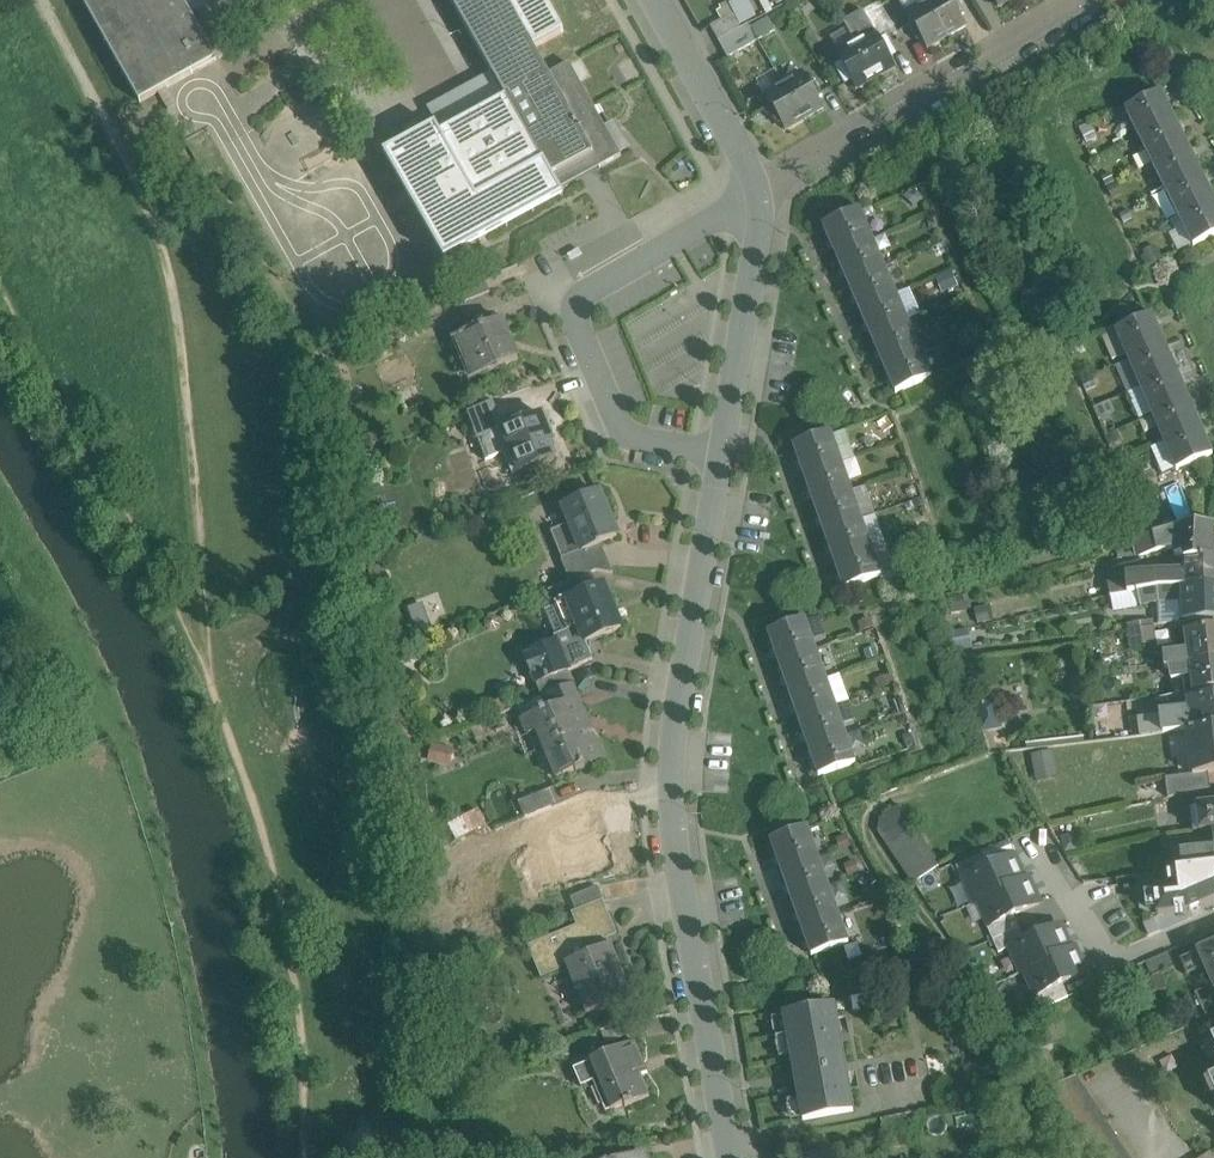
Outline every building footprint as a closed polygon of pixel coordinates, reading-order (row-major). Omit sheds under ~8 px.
[(140,103),(217,60),(183,0),(82,0),(140,103)] [(506,100),(441,136),(436,127),(385,156),(445,263),(563,197),(560,191),(559,192),(552,179),(592,156),(600,169),(622,157),(610,137),(580,85),(570,64),(549,76),(534,49),(506,0),(450,0),(506,100)] [(546,0),(506,0),(534,49),(564,33),(546,0)] [(758,16),(750,0),(736,0),(730,3),(740,24),(758,16)] [(950,0),(934,0),(927,4),(946,36),(965,25),(959,16),(963,14),(955,0),(951,2),(950,0)] [(927,4),(908,15),(913,24),(910,26),(918,40),(922,38),(927,47),(946,36),(927,4)] [(733,14),(712,26),(719,40),(740,28),(733,14)] [(775,30),(767,18),(751,27),(758,40),(775,30)] [(740,28),(719,40),(729,57),(757,41),(748,24),(740,28)] [(875,34),(856,45),(875,77),(894,67),(888,57),(892,55),(884,41),(880,43),(875,34)] [(856,45),(837,56),(843,65),(839,67),(847,81),(851,79),(857,88),(875,77),(856,45)] [(582,58),(570,64),(580,85),(592,78),(582,58)] [(632,59),(620,66),(631,86),(643,79),(632,59)] [(809,84),(804,75),(785,86),(804,119),(823,108),(818,98),(821,96),(813,82),(809,84)] [(785,86),(766,97),(771,105),(767,108),(776,124),(780,121),(785,130),(804,119),(785,86)] [(1139,136),(1174,119),(1161,92),(1125,109),(1139,136)] [(1153,164),(1188,146),(1174,119),(1139,136),(1153,164)] [(610,137),(622,157),(634,151),(622,130),(610,137)] [(1166,191),(1202,174),(1188,146),(1153,164),(1166,191)] [(1213,201),(1213,199),(1202,174),(1166,191),(1180,218),(1213,201)] [(1213,235),(1213,201),(1180,218),(1193,246),(1213,235)] [(835,254),(872,238),(860,210),(823,226),(835,254)] [(848,282),(884,266),(872,238),(835,254),(848,282)] [(860,310),(896,294),(884,266),(848,282),(860,310)] [(485,280),(461,290),(466,303),(490,293),(485,280)] [(872,338),(908,322),(896,294),(860,310),(872,338)] [(1128,358),(1164,342),(1152,314),(1116,330),(1128,358)] [(475,317),(449,328),(457,344),(466,340),(482,333),(481,330),(475,317)] [(503,321),(481,330),(482,333),(466,340),(482,377),(516,362),(507,340),(511,339),(503,321)] [(884,365),(920,350),(908,322),(872,338),(884,365)] [(1140,386),(1176,370),(1164,342),(1128,358),(1140,386)] [(896,393),(932,378),(920,350),(884,365),(896,393)] [(1152,414),(1188,398),(1176,370),(1140,386),(1152,414)] [(1164,442),(1200,426),(1188,398),(1152,414),(1164,442)] [(494,401),(468,413),(481,443),(505,433),(504,431),(507,430),(494,401)] [(507,430),(504,431),(505,433),(481,443),(480,443),(488,462),(512,451),(522,474),(555,460),(549,445),(554,443),(543,417),(526,424),(525,422),(507,430)] [(1176,470),(1213,454),(1200,426),(1164,442),(1176,470)] [(804,474),(841,461),(831,433),(794,446),(804,474)] [(814,503),(851,490),(841,461),(804,474),(814,503)] [(824,532),(861,519),(851,490),(814,503),(824,532)] [(599,493),(564,507),(571,524),(551,532),(562,560),(582,552),(583,553),(601,545),(601,544),(617,537),(599,493)] [(834,561),(871,548),(861,519),(824,532),(834,561)] [(1184,526),(1135,540),(1140,562),(1159,557),(1158,551),(1172,547),(1171,544),(1175,543),(1175,554),(1185,554),(1185,556),(1213,556),(1213,544),(1213,525),(1184,526)] [(601,545),(583,553),(582,552),(562,560),(561,561),(570,582),(579,579),(596,571),(612,574),(613,572),(601,545)] [(844,590),(881,577),(871,548),(834,561),(844,590)] [(1185,556),(1184,560),(1185,572),(1151,573),(1114,576),(1117,595),(1120,594),(1157,587),(1213,585),(1213,559),(1213,556),(1185,556)] [(570,582),(539,595),(545,610),(559,605),(568,601),(568,600),(584,593),(579,579),(570,582)] [(584,593),(568,600),(568,601),(579,627),(586,644),(622,629),(603,585),(584,593)] [(1157,587),(1120,594),(1121,599),(1125,598),(1127,607),(1157,601),(1185,600),(1186,622),(1213,619),(1213,585),(1157,587)] [(778,661),(813,648),(803,620),(768,633),(778,661)] [(1152,626),(1130,629),(1132,644),(1154,641),(1152,626)] [(556,640),(523,654),(535,685),(580,666),(593,660),(586,644),(579,627),(555,637),(556,640)] [(1186,632),(1188,651),(1163,654),(1164,668),(1170,667),(1213,662),(1213,628),(1186,632)] [(788,690),(824,677),(813,648),(778,661),(788,690)] [(1170,667),(1171,678),(1186,676),(1186,674),(1192,673),(1194,693),(1213,691),(1213,662),(1170,667)] [(799,718),(834,705),(824,677),(788,690),(799,718)] [(573,685),(544,697),(550,711),(551,713),(572,704),(579,701),(573,685)] [(1191,700),(1193,717),(1183,718),(1183,713),(1160,715),(1161,723),(1150,724),(1151,734),(1187,730),(1213,727),(1213,697),(1191,700)] [(572,704),(551,713),(550,711),(524,722),(530,737),(539,734),(546,751),(553,748),(565,779),(603,763),(590,731),(584,733),(572,704)] [(809,746),(844,734),(834,705),(799,718),(809,746)] [(998,711),(977,717),(982,730),(1000,726),(998,711)] [(1187,730),(1193,775),(1208,773),(1213,772),(1213,727),(1187,730)] [(819,775),(854,762),(844,734),(809,746),(819,775)] [(1037,779),(1060,773),(1053,746),(1030,752),(1037,779)] [(1193,775),(1165,779),(1168,798),(1211,789),(1208,773),(1193,775)] [(545,794),(519,805),(525,818),(551,808),(545,794)] [(1197,806),(1199,831),(1207,830),(1213,829),(1213,804),(1197,806)] [(939,864),(900,805),(876,821),(875,825),(913,882),(939,864)] [(551,808),(525,818),(532,835),(558,824),(551,808)] [(595,815),(556,831),(563,849),(538,860),(547,883),(589,866),(591,872),(609,865),(598,837),(603,835),(595,815)] [(807,828),(770,842),(781,870),(817,857),(807,828)] [(1194,844),(1179,846),(1182,869),(1197,868),(1195,850),(1194,844)] [(1195,850),(1197,868),(1213,866),(1213,848),(1195,850)] [(1014,856),(964,878),(975,903),(1028,879),(1024,880),(1014,856)] [(817,857),(781,870),(791,898),(828,885),(817,857)] [(1197,868),(1166,872),(1168,888),(1154,889),(1157,915),(1189,911),(1213,900),(1213,866),(1197,868)] [(1028,879),(975,903),(975,904),(979,903),(989,926),(1039,904),(1028,879)] [(828,885),(791,898),(802,927),(838,913),(828,885)] [(598,887),(571,898),(576,911),(603,900),(598,887)] [(576,911),(572,913),(577,926),(608,913),(603,900),(576,911)] [(577,926),(528,947),(541,979),(567,968),(566,964),(610,945),(607,939),(617,934),(608,913),(577,926)] [(838,913),(802,927),(812,955),(849,941),(838,913)] [(1060,926),(1011,948),(1022,973),(1071,951),(1060,926)] [(610,945),(566,964),(567,968),(587,1016),(632,997),(611,945),(610,945)] [(1181,960),(1187,975),(1203,968),(1207,978),(1210,977),(1213,987),(1213,946),(1181,960)] [(1071,951),(1022,973),(1022,974),(1025,973),(1036,996),(1085,974),(1075,949),(1071,951)] [(1171,952),(1148,962),(1154,975),(1177,965),(1171,952)] [(834,1005),(786,1014),(795,1065),(844,1056),(834,1005)] [(622,1024),(601,1033),(606,1045),(627,1036),(622,1024)] [(635,1042),(591,1061),(591,1062),(574,1070),(581,1087),(599,1080),(612,1111),(625,1106),(626,1108),(650,1097),(641,1076),(648,1073),(635,1042)] [(844,1056),(795,1065),(804,1117),(853,1108),(844,1056)] [(1076,1075),(1051,1086),(1097,1157),(1129,1157),(1076,1075)]
